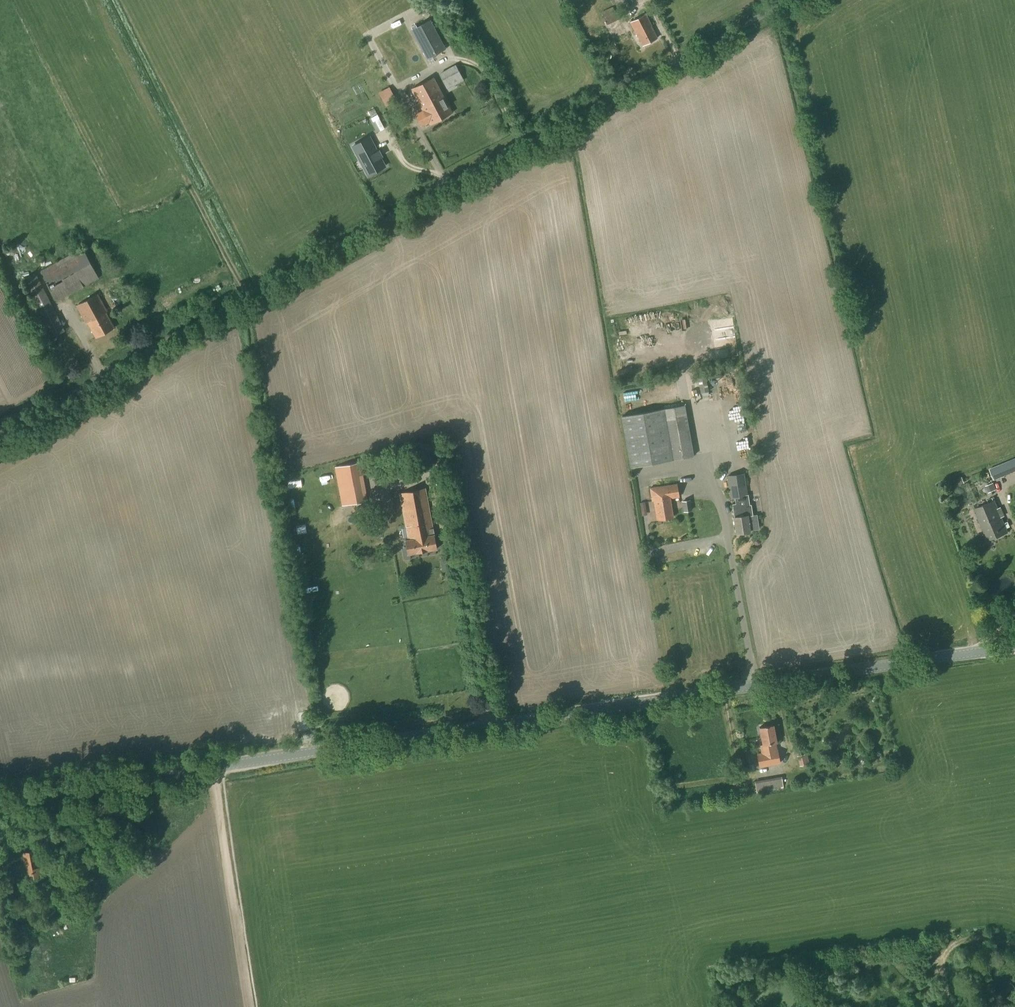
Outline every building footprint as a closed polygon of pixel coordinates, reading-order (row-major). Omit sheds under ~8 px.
[(430,7),(412,13),(416,24),(434,18),(430,7)] [(607,25),(618,19),(614,11),(603,16),(607,25)] [(657,38),(651,26),(645,14),(630,22),(636,34),(636,33),(642,45),(657,38)] [(446,49),(430,20),(412,29),(427,59),(446,49)] [(447,89),(464,80),(455,64),(438,73),(447,89)] [(433,77),(411,89),(423,110),(415,114),(421,125),(429,121),(430,124),(452,113),(433,77)] [(386,167),(381,158),(378,151),(370,136),(351,146),(367,177),(386,167)] [(57,301),(99,278),(83,247),(41,270),(57,301)] [(54,308),(35,272),(22,279),(39,314),(54,308)] [(114,327),(106,312),(107,311),(97,294),(76,305),(85,321),(87,320),(96,337),(114,327)] [(700,392),(709,391),(706,376),(698,377),(700,392)] [(631,467),(693,456),(684,405),(622,416),(631,467)] [(404,464),(401,452),(388,455),(390,467),(404,464)] [(334,467),(341,506),(367,501),(360,462),(334,467)] [(995,475),(997,481),(1014,473),(1014,467),(995,475)] [(731,499),(748,496),(744,473),(727,476),(731,499)] [(673,517),(670,498),(679,497),(676,484),(650,488),(652,501),(654,501),(657,520),(673,517)] [(432,529),(424,488),(400,493),(409,539),(405,540),(407,554),(437,548),(434,534),(433,529),(432,529)] [(684,512),(692,511),(690,499),(682,501),(684,512)] [(987,540),(1008,533),(995,500),(974,509),(987,540)] [(737,534),(750,532),(747,516),(734,518),(737,534)] [(668,564),(697,559),(696,552),(667,556),(668,564)] [(777,750),(776,743),(777,743),(773,725),(759,727),(763,745),(760,745),(761,753),(757,753),(759,767),(780,763),(778,750),(777,750)] [(800,766),(809,764),(807,753),(797,756),(800,766)] [(766,794),(765,789),(783,786),(782,776),(754,781),(756,791),(757,791),(758,795),(766,794)] [(741,790),(739,781),(731,782),(733,791),(741,790)] [(132,825),(140,823),(138,810),(130,811),(132,825)] [(42,866),(39,849),(19,853),(24,880),(48,875),(46,865),(42,866)] [(61,889),(60,884),(56,885),(60,899),(67,897),(64,888),(61,889)]
